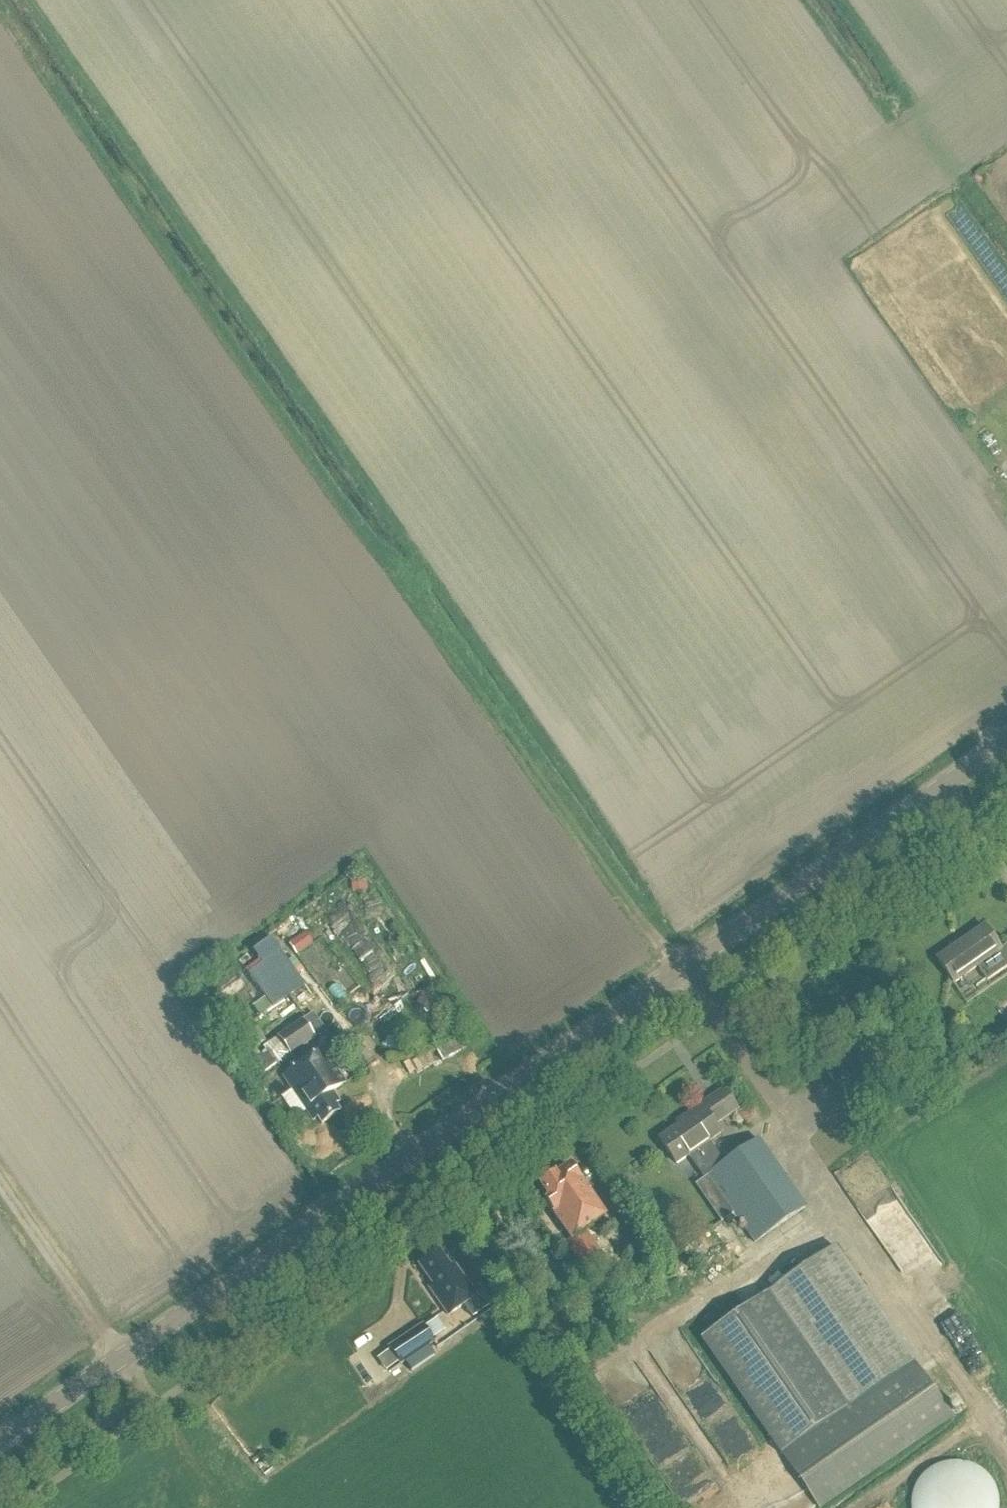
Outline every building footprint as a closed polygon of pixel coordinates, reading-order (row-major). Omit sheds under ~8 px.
[(1006,947),(1000,951),(984,928),(966,940),(968,944),(961,949),(958,945),(936,961),(953,985),(977,969),(987,983),(1006,969),(1006,948),(1006,947)] [(289,945),(294,953),(310,943),(305,935),(289,945)] [(282,953),(249,977),(272,1010),(306,986),(282,953)] [(303,1021),(278,1039),(290,1057),(315,1039),(303,1021)] [(323,1052),(283,1079),(313,1122),(317,1119),(321,1126),(338,1114),(333,1107),(339,1103),(332,1094),(345,1084),(323,1052)] [(755,1243),(804,1209),(759,1143),(724,1167),(708,1144),(721,1135),(715,1126),(724,1120),(724,1121),(737,1111),(724,1091),(688,1116),(691,1120),(678,1129),(678,1128),(659,1141),(676,1166),(687,1159),(703,1182),(692,1190),(719,1229),(737,1217),(755,1243)] [(585,1233),(605,1219),(587,1193),(581,1184),(570,1168),(555,1178),(555,1177),(553,1178),(548,1177),(541,1182),(540,1187),(539,1188),(549,1203),(545,1205),(553,1217),(554,1216),(571,1242),(566,1245),(587,1276),(606,1263),(585,1233)] [(698,1340),(816,1507),(826,1507),(952,1420),(831,1247),(698,1340)] [(429,1290),(448,1317),(477,1297),(454,1266),(451,1269),(439,1253),(419,1267),(433,1288),(429,1290)] [(491,1306),(483,1294),(471,1302),(479,1314),(491,1306)] [(389,1349),(401,1366),(434,1343),(422,1327),(389,1349)] [(909,1507),(910,1507),(998,1507),(1005,1500),(946,1457),(909,1507)]
